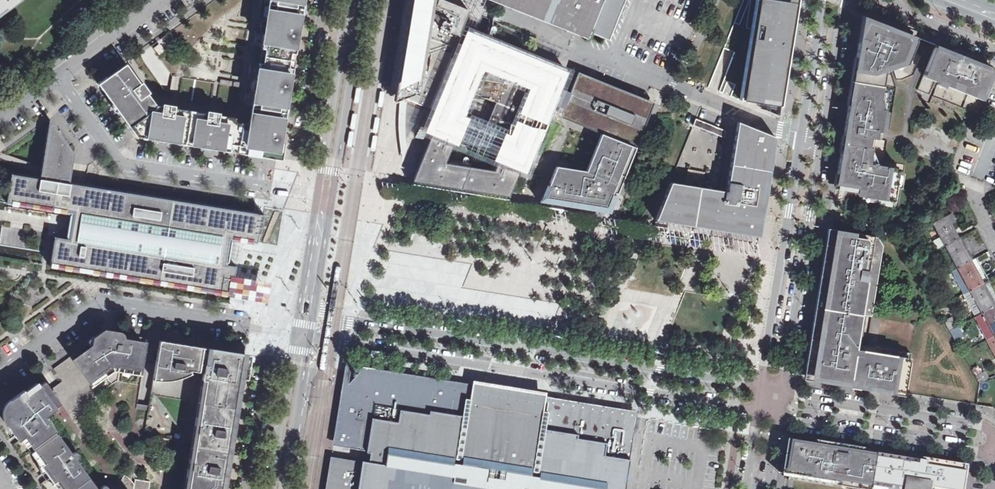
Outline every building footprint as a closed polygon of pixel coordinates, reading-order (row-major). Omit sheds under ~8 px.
[(7,8),(8,9),(21,0),(0,0),(0,13),(7,8)] [(260,15),(267,17),(265,29),(258,27),(255,44),(263,45),(294,50),(303,0),(262,0),(260,15)] [(392,104),(399,102),(398,100),(414,0),(409,0),(392,104)] [(450,57),(468,10),(442,0),(437,0),(435,5),(432,4),(433,0),(414,0),(398,100),(429,108),(450,57)] [(577,20),(585,39),(588,33),(607,41),(623,0),(527,0),(577,20)] [(708,87),(740,99),(755,0),(743,0),(708,87)] [(778,115),(779,105),(786,62),(785,62),(786,55),(787,46),(789,46),(796,0),(755,0),(740,99),(764,103),(763,109),(778,115)] [(781,106),(798,0),(796,0),(789,46),(787,46),(786,55),(785,62),(786,62),(779,105),(781,106)] [(916,41),(917,38),(862,16),(835,183),(847,185),(847,184),(847,182),(848,180),(839,179),(847,134),(859,60),(860,56),(861,49),(863,50),(867,39),(861,37),(865,27),(868,22),(916,41)] [(863,50),(861,49),(860,56),(859,60),(847,134),(839,179),(848,180),(847,182),(847,184),(847,185),(864,189),(863,196),(878,198),(879,191),(895,194),(899,168),(879,165),(878,162),(871,164),(869,163),(874,138),(877,138),(883,101),(880,101),(886,64),(900,63),(904,64),(910,50),(912,51),(916,41),(868,22),(865,27),(861,37),(867,39),(863,50)] [(459,57),(458,61),(466,65),(468,60),(465,59),(476,35),(472,33),(462,58),(459,57)] [(458,61),(450,57),(429,108),(414,138),(429,140),(427,145),(432,147),(420,175),(509,189),(515,173),(518,174),(529,175),(533,158),(540,141),(557,100),(551,98),(562,71),(476,35),(465,59),(468,60),(466,65),(458,61)] [(159,45),(155,48),(161,56),(165,53),(159,45)] [(294,50),(263,45),(260,59),(292,65),(294,50)] [(936,45),(918,89),(924,92),(921,99),(970,119),(973,112),(978,114),(994,72),(994,69),(974,60),(972,64),(944,52),(945,49),(936,45)] [(974,60),(945,49),(944,52),(972,64),(974,60)] [(127,64),(99,84),(113,103),(114,102),(122,113),(120,114),(137,137),(156,140),(156,138),(169,140),(169,142),(201,147),(202,145),(215,147),(215,149),(230,152),(230,150),(277,157),(292,65),(260,59),(253,58),(250,75),(258,76),(256,88),(248,87),(245,103),(253,104),(251,121),(235,119),(236,115),(220,113),(220,110),(207,109),(207,111),(175,107),(175,105),(163,103),(162,106),(157,105),(149,94),(151,92),(143,82),(141,83),(127,64)] [(621,142),(625,133),(634,130),(640,114),(638,109),(633,102),(626,95),(619,91),(594,82),(595,81),(575,74),(562,105),(557,103),(554,112),(611,135),(610,137),(621,142)] [(231,294),(234,276),(236,266),(225,265),(227,251),(229,238),(257,242),(262,214),(77,185),(69,183),(74,153),(50,119),(42,171),(40,179),(11,174),(7,202),(73,212),(71,227),(69,239),(55,237),(50,265),(231,294)] [(726,131),(696,119),(693,125),(725,138),(726,131)] [(726,191),(670,182),(655,220),(663,221),(663,220),(758,235),(764,201),(761,200),(761,196),(765,196),(765,193),(773,146),(774,146),(776,137),(737,122),(726,191)] [(601,134),(598,141),(628,152),(630,146),(621,142),(610,137),(601,134)] [(628,152),(598,141),(586,171),(553,166),(542,195),(607,205),(628,152)] [(432,147),(427,145),(417,169),(412,181),(509,197),(518,174),(515,173),(509,189),(420,175),(432,147)] [(932,222),(945,245),(959,237),(951,223),(955,221),(950,212),(932,222)] [(878,238),(828,230),(809,348),(808,354),(804,375),(851,383),(857,345),(861,315),(872,317),(883,246),(878,238)] [(945,245),(957,268),(971,260),(959,237),(945,245)] [(985,273),(994,268),(994,266),(988,251),(977,257),(985,273)] [(976,259),(972,262),(983,283),(988,280),(976,259)] [(965,293),(983,283),(972,262),(971,260),(957,268),(953,271),(965,293)] [(234,276),(231,294),(267,300),(270,281),(234,276)] [(984,284),(994,304),(994,293),(988,282),(984,284)] [(994,305),(994,304),(984,284),(983,283),(965,293),(964,293),(976,315),(994,305)] [(990,337),(994,334),(994,305),(977,315),(989,337),(990,337)] [(952,316),(944,321),(949,331),(958,326),(952,316)] [(128,335),(127,341),(122,340),(122,338),(122,335),(120,334),(117,334),(116,334),(115,336),(114,339),(112,338),(113,333),(105,331),(72,355),(99,393),(116,381),(137,385),(145,338),(128,335)] [(911,353),(857,345),(851,383),(905,391),(911,353)] [(183,434),(183,441),(222,447),(224,434),(231,435),(231,437),(232,438),(244,361),(158,347),(151,394),(154,394),(183,434)] [(348,389),(363,373),(351,371),(348,389)] [(986,378),(982,372),(975,376),(978,382),(986,378)] [(369,462),(361,461),(361,463),(336,459),(331,488),(599,488),(600,481),(622,484),(626,485),(633,444),(632,444),(636,417),(548,402),(547,411),(546,416),(543,415),(543,410),(537,408),(538,405),(503,399),(476,395),(476,399),(470,398),(469,399),(469,403),(465,403),(466,398),(468,390),(363,373),(348,389),(338,446),(366,450),(366,453),(370,453),(392,457),(391,466),(369,462)] [(57,434),(44,416),(62,403),(42,377),(0,407),(0,427),(9,440),(15,436),(18,441),(13,445),(23,458),(57,434)] [(23,458),(37,478),(46,471),(50,476),(41,483),(45,488),(73,488),(89,478),(76,460),(78,459),(79,458),(79,456),(79,454),(77,452),(76,452),(74,452),(71,454),(57,434),(23,458)] [(880,458),(854,454),(855,452),(839,449),(839,451),(827,449),(795,444),(790,476),(846,486),(863,488),(875,488),(880,458)] [(226,467),(226,469),(218,468),(221,455),(194,451),(192,462),(187,461),(182,488),(223,488),(227,467),(226,467)] [(392,457),(370,453),(369,462),(391,466),(392,457)] [(964,472),(930,466),(880,458),(875,488),(961,488),(964,472)] [(135,484),(131,479),(125,475),(118,486),(114,485),(113,488),(134,488),(135,484)] [(73,488),(97,488),(89,478),(73,488)] [(150,482),(135,479),(135,484),(134,488),(149,488),(150,482)] [(599,488),(621,488),(622,484),(600,481),(599,488)]
